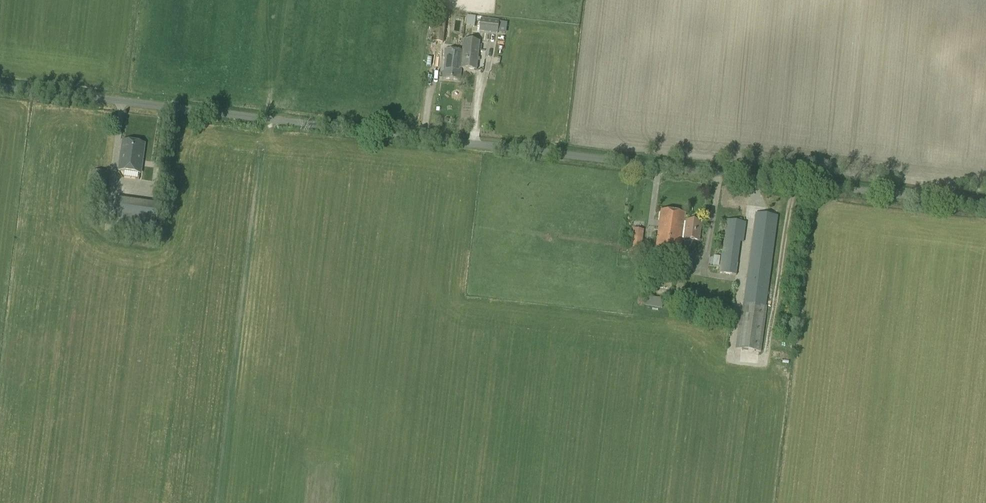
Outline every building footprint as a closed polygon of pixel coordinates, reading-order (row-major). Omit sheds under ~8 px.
[(474,27),(475,16),(467,16),(466,26),(474,27)] [(497,34),(499,21),(480,19),(479,32),(497,34)] [(431,21),(429,42),(443,44),(445,23),(431,21)] [(462,68),(462,69),(477,70),(479,42),(466,41),(465,51),(462,51),(464,51),(464,56),(463,56),(462,68)] [(462,51),(445,49),(443,79),(460,80),(461,69),(462,69),(462,68),(463,56),(464,56),(464,51),(462,51)] [(140,174),(144,144),(123,141),(119,171),(140,174)] [(146,206),(116,202),(111,233),(154,240),(159,204),(146,203),(146,206)] [(682,238),(684,223),(685,214),(660,211),(659,222),(656,248),(680,251),(682,238)] [(759,352),(777,217),(755,214),(737,349),(759,352)] [(726,220),(724,240),(740,242),(744,242),(746,223),(726,220)] [(684,223),(682,238),(686,238),(686,239),(699,241),(701,223),(687,221),(686,223),(684,223)] [(640,255),(642,239),(631,237),(629,254),(630,254),(630,257),(636,258),(636,255),(640,255)] [(721,261),(719,273),(736,275),(737,263),(721,261)]
